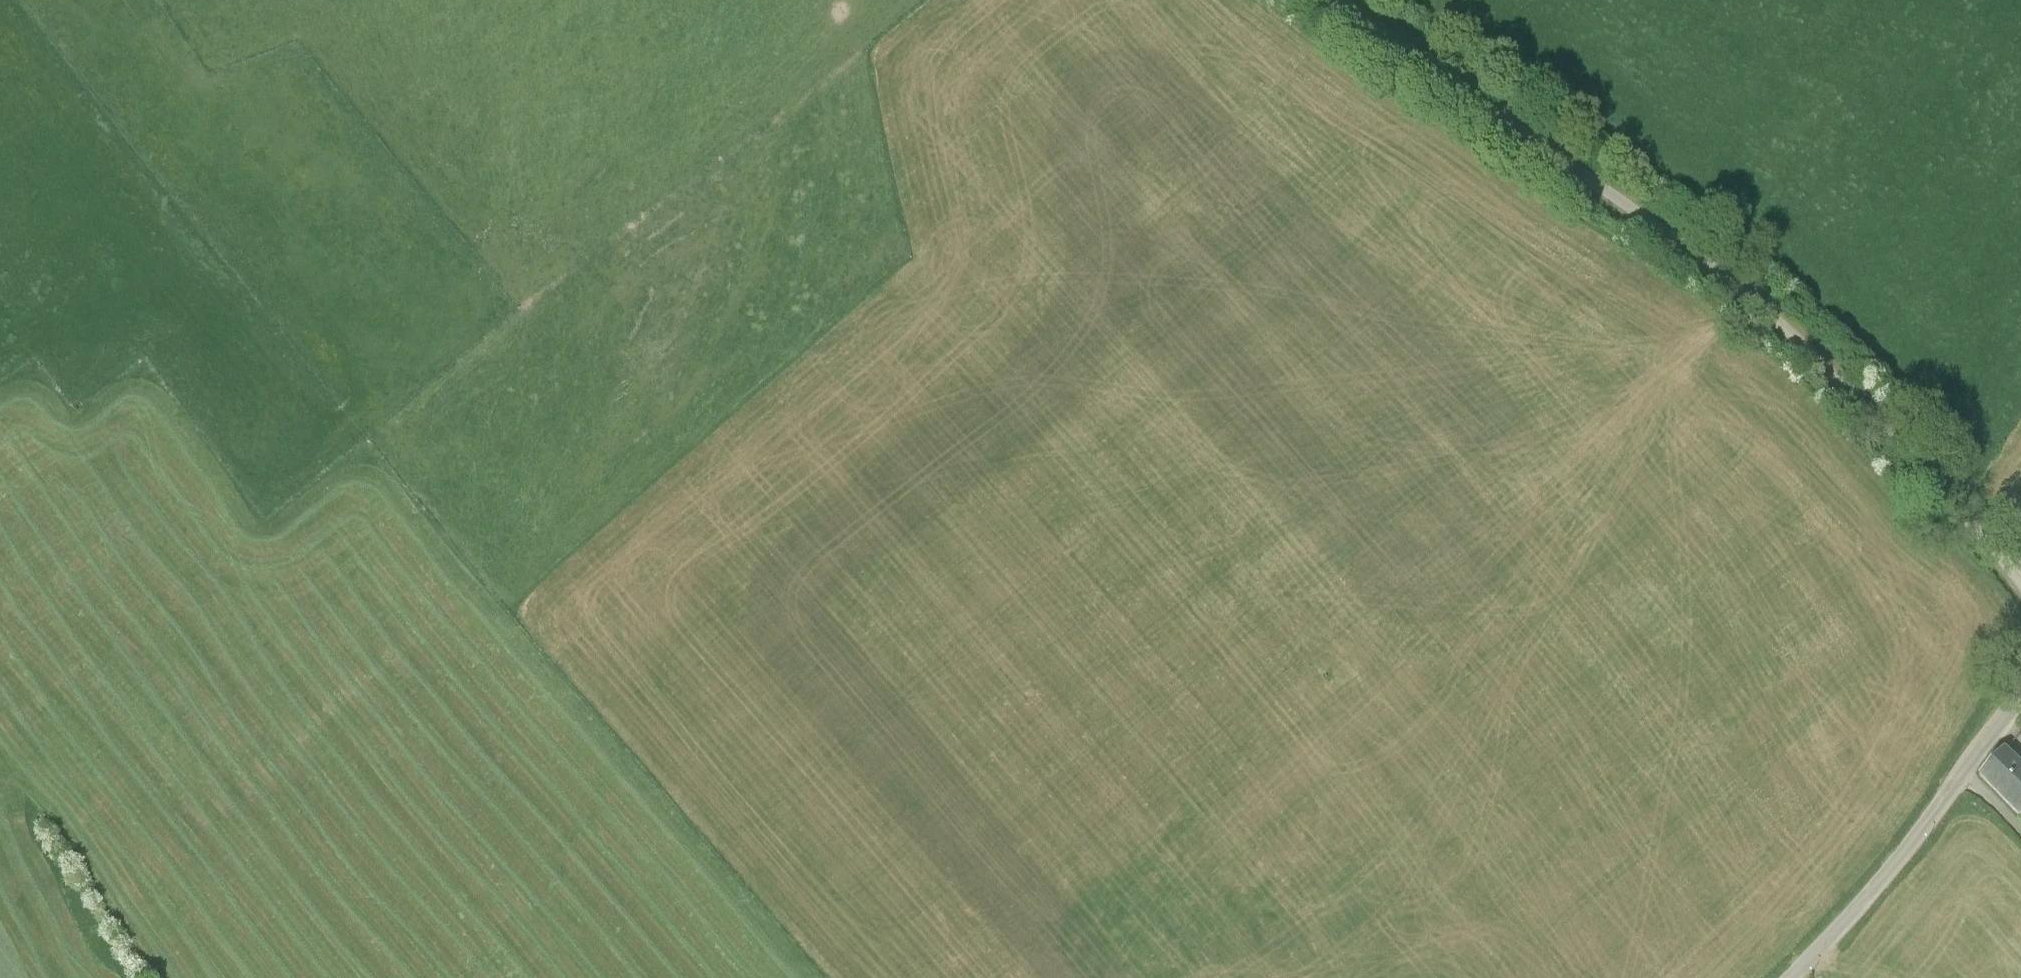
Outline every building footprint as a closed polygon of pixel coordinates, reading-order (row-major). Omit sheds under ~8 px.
[(2004,753),(1978,780),(2020,820),(2020,769),(2004,753)]
